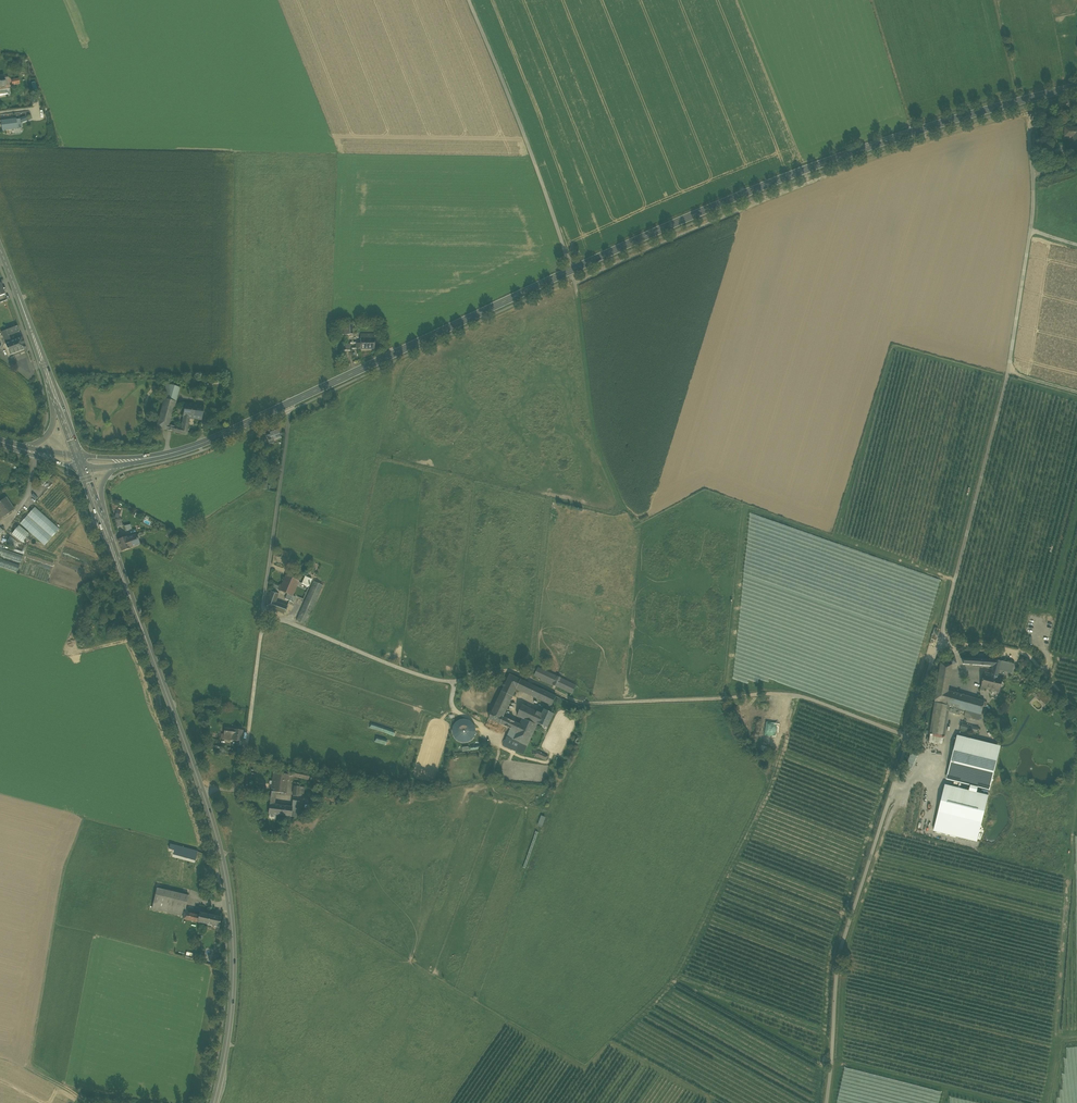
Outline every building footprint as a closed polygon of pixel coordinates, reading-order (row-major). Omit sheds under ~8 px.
[(16,119),(1,121),(3,131),(17,129),(17,128),(22,128),(21,123),(20,119),(16,120),(16,119)] [(1076,147),(1076,131),(1064,131),(1064,133),(1067,134),(1067,139),(1072,139),(1072,147),(1076,147)] [(338,328),(338,336),(352,335),(351,325),(344,325),(344,328),(338,328)] [(1,332),(5,342),(9,340),(8,337),(9,336),(20,332),(17,326),(1,332)] [(5,344),(10,355),(24,350),(25,347),(22,338),(5,344)] [(357,349),(375,349),(375,339),(370,339),(367,339),(361,338),(361,342),(357,342),(357,349)] [(169,384),(164,399),(156,427),(168,430),(169,425),(176,402),(180,388),(169,384)] [(190,418),(191,418),(192,413),(193,413),(194,404),(185,403),(181,428),(180,434),(187,435),(190,418)] [(203,405),(194,404),(193,413),(192,413),(191,418),(201,420),(202,420),(204,406),(203,405)] [(268,429),(269,433),(271,437),(272,436),(279,434),(280,434),(277,426),(268,429)] [(0,512),(0,518),(1,519),(15,509),(6,497),(0,502),(0,512)] [(35,507),(28,515),(52,537),(59,529),(35,507)] [(28,515),(20,524),(45,545),(52,537),(28,515)] [(19,525),(12,534),(22,542),(29,534),(19,525)] [(140,544),(136,535),(127,538),(128,540),(130,544),(131,548),(140,544)] [(10,536),(7,541),(18,548),(21,543),(10,536)] [(118,540),(122,551),(131,548),(130,544),(128,540),(127,538),(127,537),(118,540)] [(21,563),(23,556),(0,548),(0,556),(21,563)] [(18,572),(20,565),(0,559),(0,567),(18,572)] [(288,594),(292,596),(292,595),(299,581),(286,576),(281,587),(279,587),(278,590),(288,594)] [(296,620),(306,625),(323,585),(313,581),(296,620)] [(271,591),(275,593),(276,589),(278,590),(279,587),(274,584),(271,591)] [(265,607),(284,614),(287,606),(276,602),(279,594),(275,593),(271,591),(265,607)] [(285,599),(293,603),(296,597),(292,595),(292,596),(288,594),(285,599)] [(296,605),(301,608),(304,601),(298,599),(296,605)] [(562,653),(560,658),(583,667),(584,662),(562,653)] [(995,666),(997,660),(960,658),(963,664),(993,666),(995,666)] [(995,666),(993,666),(992,673),(991,675),(997,677),(999,669),(1011,672),(1013,665),(1001,662),(1001,661),(997,660),(995,666)] [(935,702),(946,705),(948,691),(952,664),(951,664),(941,663),(938,684),(935,702)] [(544,680),(572,693),(576,686),(539,668),(535,675),(541,678),(544,680)] [(991,675),(992,673),(985,672),(980,690),(984,690),(984,688),(999,692),(1003,678),(997,677),(991,675)] [(516,689),(523,692),(527,682),(510,674),(489,719),(506,727),(510,720),(504,717),(516,689)] [(523,692),(527,694),(532,685),(527,682),(523,692)] [(556,696),(532,685),(527,694),(547,703),(552,706),(556,696)] [(985,701),(948,691),(946,705),(950,706),(966,710),(981,715),(985,701)] [(945,737),(950,706),(946,705),(935,702),(930,734),(945,737)] [(520,725),(513,721),(510,729),(511,729),(507,737),(527,746),(537,725),(532,723),(537,712),(522,705),(517,716),(523,719),(520,725)] [(537,712),(532,723),(537,725),(538,724),(541,725),(547,728),(554,714),(549,712),(544,709),(542,714),(537,712)] [(979,720),(980,719),(981,715),(966,710),(964,716),(979,720)] [(454,726),(453,730),(454,735),(456,739),(459,741),(463,742),(468,741),(472,739),(474,735),(475,732),(475,727),(472,723),(469,721),(465,720),(460,721),(457,723),(454,726)] [(766,722),(766,735),(775,735),(776,732),(779,732),(780,723),(766,722)] [(960,729),(977,733),(978,728),(962,724),(960,729)] [(242,741),(243,730),(234,729),(233,735),(233,740),(242,741)] [(957,735),(951,760),(994,771),(1000,746),(957,735)] [(943,738),(930,736),(929,742),(942,744),(943,738)] [(523,754),(527,746),(507,737),(504,745),(523,754)] [(535,755),(546,760),(548,756),(537,751),(535,755)] [(911,754),(905,769),(911,771),(917,756),(911,754)] [(989,790),(994,771),(951,760),(946,779),(989,790)] [(291,776),(309,779),(310,774),(289,770),(288,774),(288,775),(288,776),(291,777),(291,776)] [(271,791),(271,792),(276,792),(280,793),(285,794),(286,794),(288,776),(288,775),(288,774),(273,773),(271,791)] [(945,785),(944,790),(987,801),(988,795),(945,785)] [(944,790),(938,812),(981,822),(987,801),(944,790)] [(292,807),(287,806),(286,816),(300,818),(302,802),(293,800),(292,807)] [(268,814),(286,816),(287,806),(275,805),(270,804),(268,814)] [(981,822),(938,812),(934,831),(977,841),(981,822)] [(538,825),(543,827),(547,817),(542,815),(538,825)] [(173,855),(195,861),(198,851),(175,845),(174,850),(173,855)] [(151,908),(183,915),(184,912),(188,893),(156,886),(151,908)] [(196,922),(207,924),(210,915),(198,912),(198,915),(196,922)] [(196,922),(198,915),(195,915),(188,913),(186,920),(196,922)] [(221,917),(210,915),(207,924),(219,927),(221,917)]
